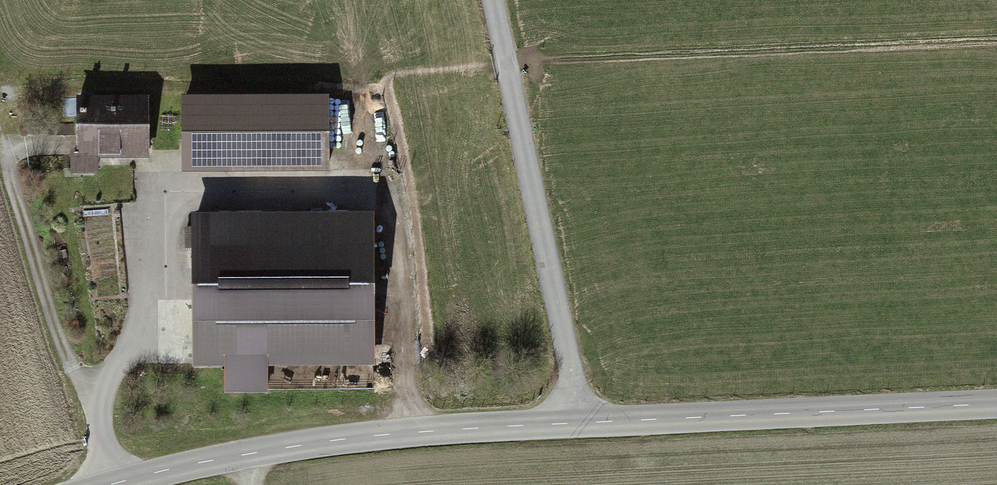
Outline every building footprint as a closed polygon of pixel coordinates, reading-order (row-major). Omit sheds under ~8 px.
[(326,99),(186,100),(186,149),(225,149),(226,171),(327,171),(326,99)] [(146,100),(79,100),(79,124),(79,135),(79,155),(147,155),(146,100)] [(49,125),(38,118),(38,133),(49,135),(49,125)] [(79,135),(79,124),(49,125),(49,135),(79,135)] [(327,216),(197,217),(197,229),(186,229),(186,248),(197,248),(198,364),(226,363),(226,390),(266,389),(265,362),(369,361),(368,252),(327,252),(327,216)]
